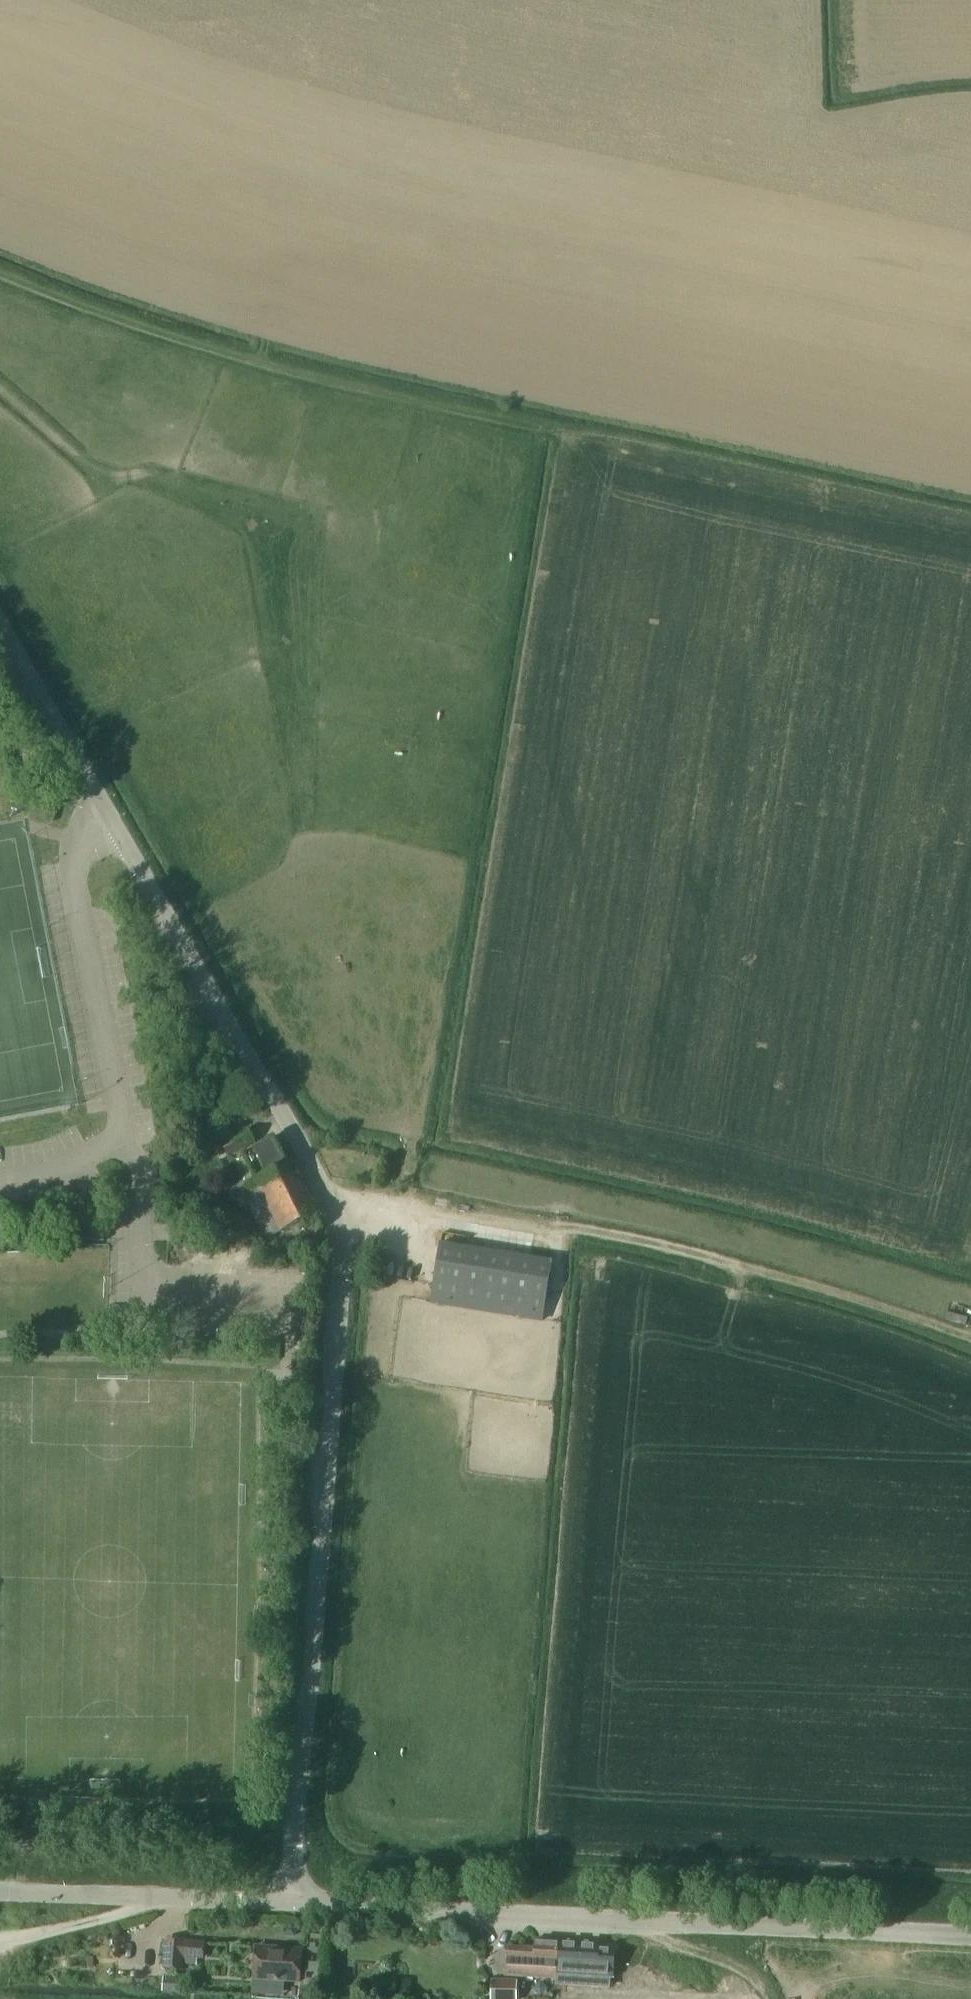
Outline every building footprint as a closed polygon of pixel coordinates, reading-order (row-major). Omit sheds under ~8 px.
[(248,1129),(230,1138),(221,1142),(228,1155),(254,1141),(248,1129)] [(317,1212),(292,1163),(286,1165),(273,1139),(245,1155),(258,1180),(229,1195),(236,1208),(246,1203),(265,1239),(317,1212)] [(550,1259),(441,1241),(431,1304),(540,1321),(550,1259)] [(203,1943),(183,1942),(183,1941),(167,1940),(165,1968),(181,1969),(182,1956),(202,1957),(203,1943)] [(558,1941),(538,1940),(537,1950),(506,1948),(504,1977),(557,1981),(557,1968),(558,1941)] [(598,1944),(558,1941),(557,1968),(596,1971),(598,1944)] [(301,1950),(286,1949),(285,1953),(257,1951),(257,1947),(256,1947),(253,1979),(299,1982),(301,1950)] [(183,1978),(162,1977),(162,1991),(183,1991),(183,1978)] [(492,1980),(491,1998),(516,1998),(517,1981),(492,1980)]
